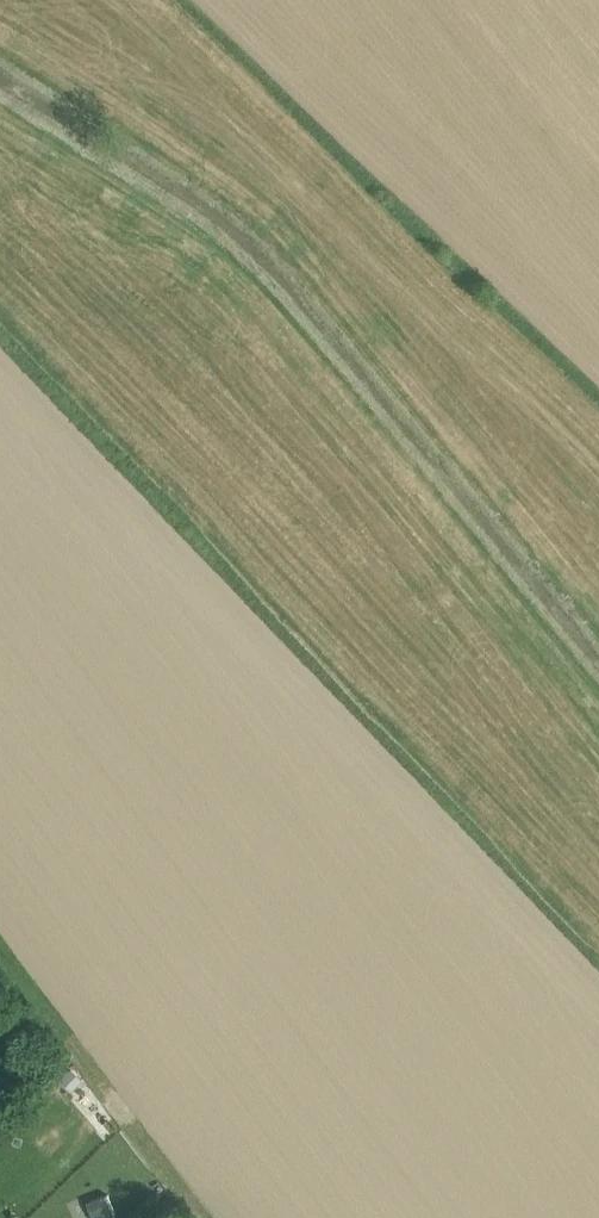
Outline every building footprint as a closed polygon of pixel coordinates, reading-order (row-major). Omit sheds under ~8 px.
[(90,1199),(98,1216),(111,1210),(103,1193),(90,1199)] [(71,1202),(78,1217),(96,1217),(86,1196),(71,1202)]
